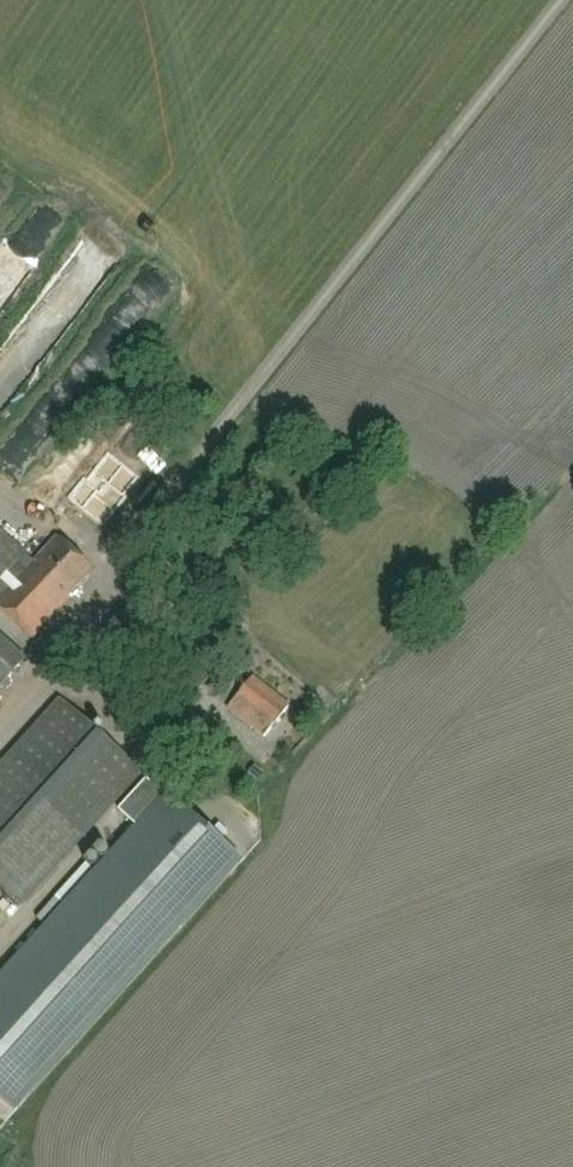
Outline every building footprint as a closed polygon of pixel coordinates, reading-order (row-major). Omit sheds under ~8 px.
[(89,269),(70,298),(85,307),(103,279),(89,269)] [(0,379),(0,414),(24,387),(6,372),(0,379)] [(71,447),(58,470),(81,482),(94,460),(71,447)] [(126,518),(141,501),(112,475),(89,501),(86,499),(69,519),(103,548),(128,520),(126,518)] [(94,571),(58,538),(34,564),(0,532),(0,611),(33,642),(70,602),(68,600),(94,571)] [(26,661),(0,637),(0,690),(26,661)] [(192,652),(165,685),(189,704),(216,671),(192,652)] [(265,738),(290,707),(253,678),(228,709),(265,738)] [(142,774),(61,701),(0,769),(0,886),(23,906),(142,774)] [(135,826),(0,975),(0,1101),(14,1114),(240,864),(244,860),(218,837),(167,791),(164,794),(147,779),(118,811),(135,826)]
